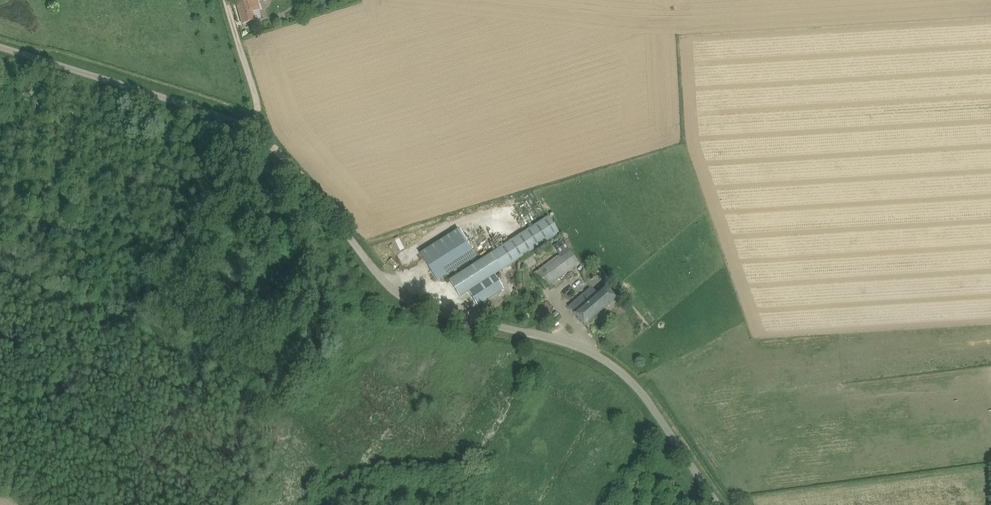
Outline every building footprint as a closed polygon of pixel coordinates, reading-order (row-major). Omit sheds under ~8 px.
[(256,20),(256,19),(261,18),(259,10),(261,10),(258,0),(236,0),(236,2),(242,24),(256,20)] [(661,138),(671,130),(662,118),(652,126),(661,138)] [(467,292),(488,279),(560,233),(550,216),(447,281),(458,298),(467,292)] [(437,281),(476,256),(459,229),(420,253),(437,281)] [(545,289),(572,269),(580,263),(562,239),(553,246),(559,254),(534,273),(545,289)] [(525,261),(527,265),(534,259),(532,256),(525,261)] [(497,294),(488,279),(467,292),(477,307),(497,294)] [(585,325),(616,298),(605,285),(597,292),(592,287),(569,307),(585,325)] [(550,317),(546,306),(535,309),(538,320),(550,317)] [(480,465),(486,468),(490,459),(484,456),(480,465)]
